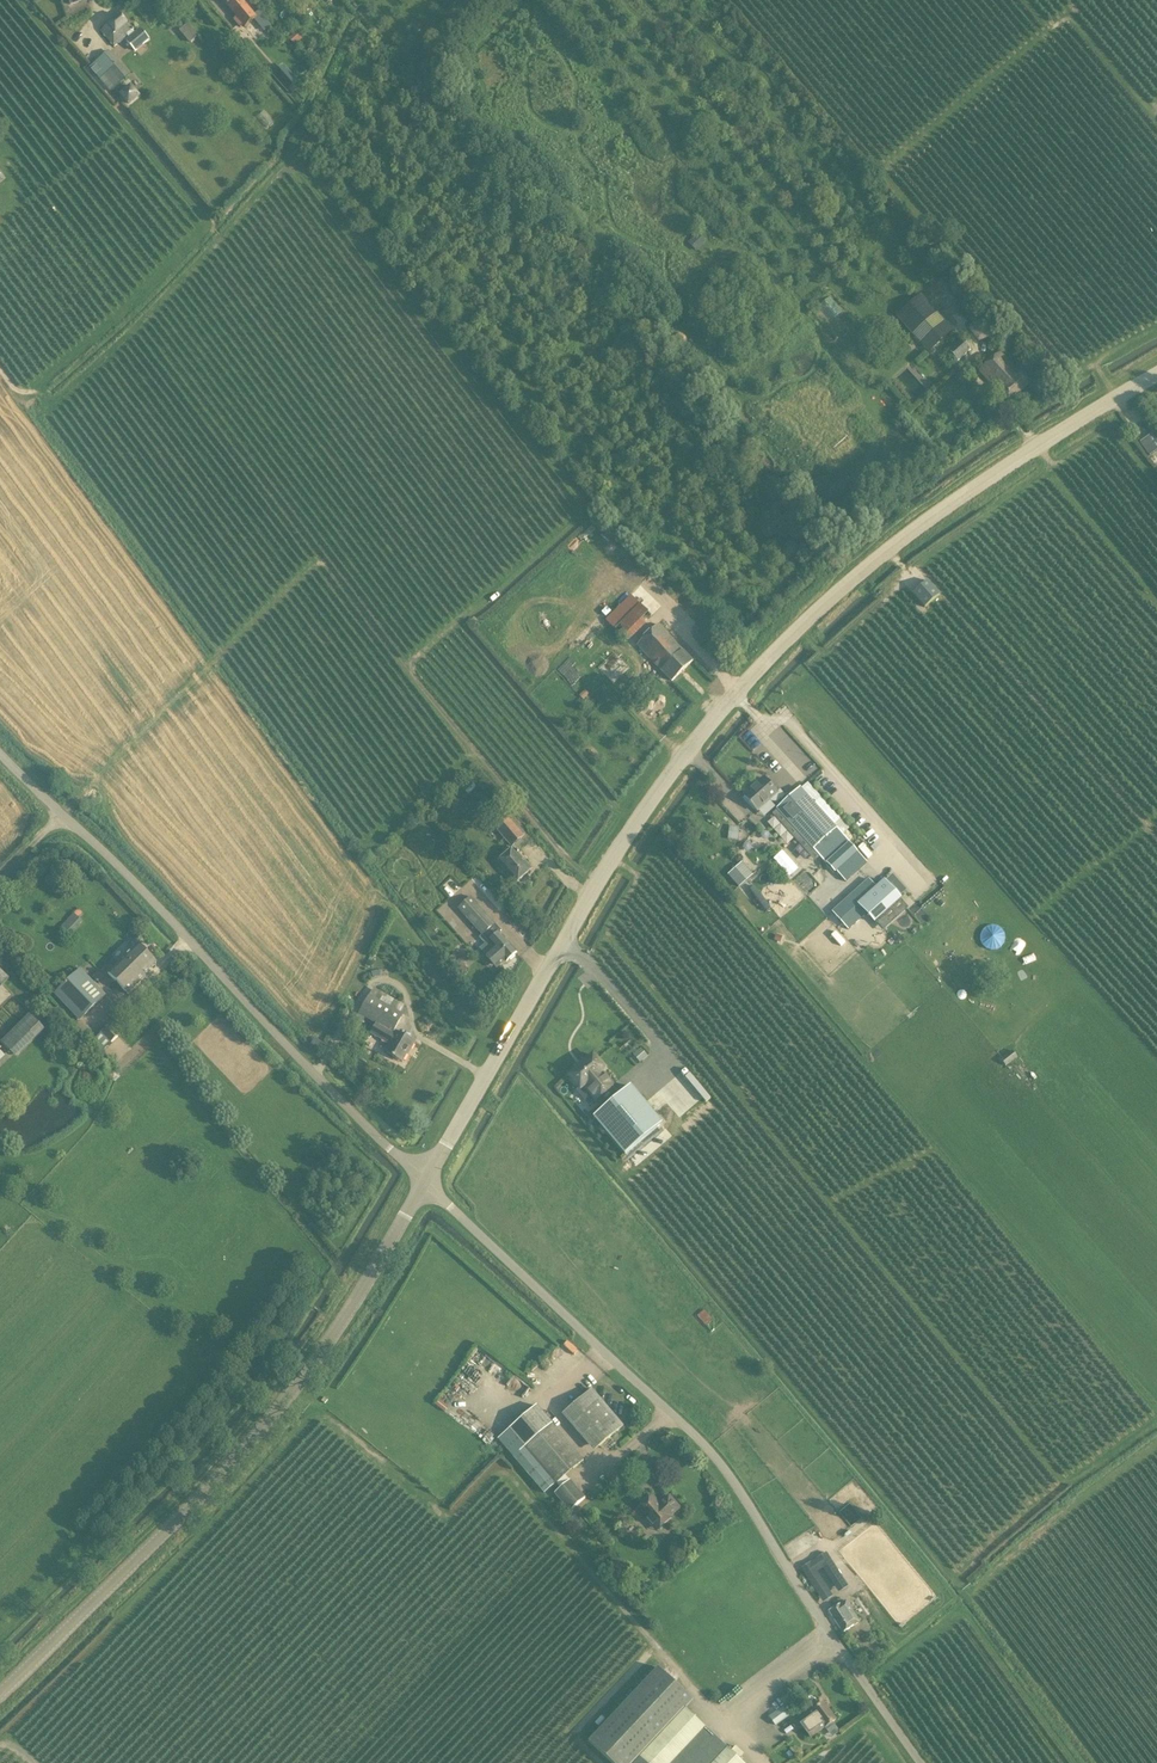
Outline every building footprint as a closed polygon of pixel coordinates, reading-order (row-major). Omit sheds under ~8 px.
[(256,22),(256,21),(260,17),(262,15),(260,12),(257,14),(254,16),(253,14),(242,0),(222,0),(234,14),(237,11),(245,21),(250,27),(256,22)] [(114,48),(127,36),(133,43),(142,35),(137,28),(133,31),(119,16),(101,32),(114,48)] [(179,31),(190,44),(199,36),(188,23),(179,31)] [(295,47),(303,39),(296,32),(288,39),(295,47)] [(120,62),(110,50),(90,68),(110,92),(130,75),(119,62),(120,62)] [(284,68),(275,76),(289,93),(298,85),(284,68)] [(128,107),(140,97),(131,86),(120,95),(128,107)] [(688,241),(696,250),(707,241),(698,232),(688,241)] [(920,294),(893,318),(927,355),(953,331),(920,294)] [(827,299),(819,304),(831,320),(838,315),(827,299)] [(969,330),(978,342),(992,337),(992,321),(977,318),(969,330)] [(1002,351),(1015,341),(1006,332),(995,343),(1002,351)] [(970,350),(962,340),(949,352),(958,362),(970,350)] [(1028,380),(1021,372),(1021,373),(1018,370),(1016,371),(1001,353),(980,371),(1008,402),(1030,382),(1028,380)] [(912,403),(927,388),(907,367),(892,382),(912,403)] [(1149,456),(1156,451),(1156,444),(1150,435),(1140,443),(1149,456)] [(912,594),(924,608),(939,595),(927,581),(912,594)] [(630,595),(604,620),(627,643),(653,618),(639,604),(630,595)] [(693,661),(658,625),(636,645),(671,682),(693,661)] [(635,670),(617,654),(603,670),(619,686),(635,670)] [(779,799),(783,803),(788,800),(780,790),(777,793),(763,778),(744,796),(757,811),(769,800),(771,802),(776,802),(779,799)] [(472,782),(463,789),(468,795),(476,788),(472,782)] [(788,800),(783,803),(776,810),(813,850),(813,849),(826,863),(825,864),(834,873),(857,852),(848,842),(836,828),(837,828),(800,788),(788,800)] [(511,848),(525,836),(506,818),(495,829),(511,848)] [(739,840),(741,826),(730,825),(728,839),(739,840)] [(515,884),(532,869),(513,848),(497,863),(515,884)] [(774,858),(790,877),(800,868),(783,850),(774,858)] [(728,875),(739,887),(759,869),(748,857),(728,875)] [(832,912),(849,931),(867,915),(876,925),(903,900),(885,881),(877,889),(869,879),(832,912)] [(482,936),(482,935),(493,947),(487,953),(498,966),(504,960),(506,961),(516,952),(500,933),(499,933),(501,931),(495,924),(495,923),(484,910),(483,911),(478,906),(477,908),(470,900),(458,910),(463,915),(470,923),(482,936)] [(60,928),(70,937),(83,923),(74,913),(60,928)] [(138,944),(108,973),(127,994),(145,977),(143,975),(156,963),(138,944)] [(467,969),(459,960),(452,966),(459,976),(467,969)] [(80,1021),(106,995),(80,968),(54,994),(80,1021)] [(9,978),(0,969),(0,988),(9,978)] [(530,1001),(538,985),(532,982),(524,998),(530,1001)] [(368,995),(358,1014),(376,1024),(371,1033),(389,1044),(385,1052),(402,1061),(408,1049),(410,1050),(414,1042),(393,1031),(403,1014),(390,1007),(394,1000),(372,988),(368,995)] [(16,1058),(44,1030),(30,1015),(1,1043),(16,1058)] [(101,1032),(102,1033),(96,1038),(104,1048),(110,1042),(111,1043),(120,1034),(110,1023),(101,1032)] [(609,1065),(595,1048),(584,1059),(583,1058),(574,1065),(576,1066),(567,1073),(580,1088),(584,1086),(596,1101),(599,1098),(605,1105),(594,1115),(627,1151),(663,1120),(632,1081),(619,1092),(612,1085),(617,1083),(605,1070),(609,1065)] [(1013,1050),(1002,1058),(1006,1065),(1018,1057),(1013,1050)] [(687,1090),(698,1081),(688,1068),(676,1078),(687,1090)] [(659,1084),(685,1115),(698,1105),(672,1073),(659,1084)] [(707,1325),(714,1319),(704,1309),(697,1315),(707,1325)] [(592,1389),(568,1409),(600,1447),(624,1426),(592,1389)] [(583,1461),(536,1406),(508,1429),(497,1439),(544,1493),(556,1483),(560,1488),(554,1493),(569,1511),(584,1499),(565,1475),(583,1461)] [(680,1507),(669,1495),(659,1503),(652,1496),(636,1510),(656,1531),(671,1518),(670,1516),(680,1507)] [(834,1586),(843,1580),(826,1554),(802,1570),(819,1596),(829,1589),(817,1572),(822,1569),(834,1586)] [(859,1622),(846,1600),(829,1611),(843,1632),(859,1622)] [(657,1667),(588,1741),(611,1762),(744,1762),(727,1747),(705,1727),(686,1709),(693,1700),(657,1667)] [(786,1699),(791,1705),(796,1702),(792,1695),(786,1699)] [(823,1702),(798,1721),(810,1738),(836,1720),(823,1702)] [(792,1714),(785,1705),(769,1716),(776,1726),(792,1714)]
